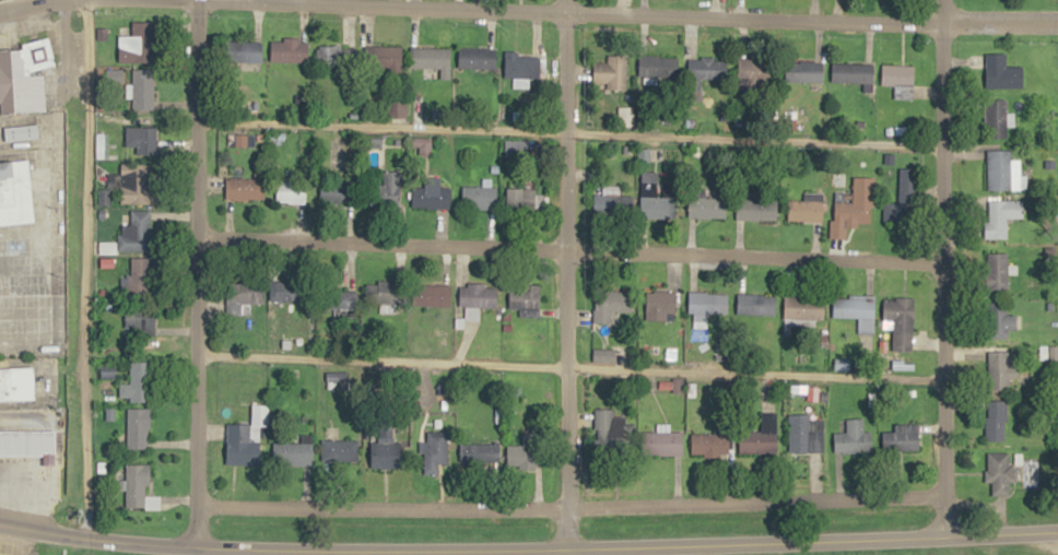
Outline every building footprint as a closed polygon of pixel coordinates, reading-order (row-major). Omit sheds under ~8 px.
[(154,56),(154,21),(132,21),(132,35),(123,35),(123,56),(154,56)] [(46,109),(46,74),(25,74),(56,60),(49,35),(20,44),(0,47),(0,110),(46,109)] [(308,61),(308,39),(271,39),(271,61),(308,61)] [(262,61),(262,41),(229,41),(229,61),(262,61)] [(317,45),(317,67),(344,67),(344,45),(317,45)] [(389,67),(389,81),(402,81),(403,47),(365,46),(364,66),(389,67)] [(440,68),(440,78),(450,78),(450,48),(410,48),(410,68),(440,68)] [(496,68),(496,48),(458,48),(458,68),(496,68)] [(504,78),(539,78),(539,56),(518,56),(518,51),(504,51),(504,78)] [(987,88),(1024,88),(1024,66),(1007,66),(1007,53),(987,53),(987,88)] [(643,80),(677,80),(677,56),(643,56),(643,80)] [(689,78),(732,78),(732,57),(689,57),(689,78)] [(772,57),(738,57),(738,80),(772,80),(772,57)] [(593,82),(630,83),(631,59),(594,58),(593,82)] [(823,82),(824,61),(785,61),(785,81),(823,82)] [(831,82),(863,82),(863,88),(874,88),(874,63),(831,63),(831,82)] [(913,64),(881,64),(881,85),(894,85),(894,97),(913,97),(913,64)] [(132,69),(132,109),(154,109),(154,69),(132,69)] [(1007,138),(1007,98),(988,98),(988,138),(1007,138)] [(390,117),(406,115),(403,99),(387,102),(390,117)] [(6,138),(38,138),(38,127),(6,127),(6,138)] [(156,127),(126,127),(126,147),(137,147),(137,153),(156,153),(156,127)] [(988,149),(988,190),(1013,190),(1013,149),(988,149)] [(35,220),(0,223),(0,162),(30,160),(35,220)] [(122,203),(156,203),(156,163),(122,163),(122,203)] [(383,183),(371,183),(371,206),(400,206),(400,171),(383,171),(383,183)] [(677,219),(677,178),(659,178),(659,171),(641,171),(641,219),(677,219)] [(264,199),(264,173),(253,173),(253,178),(226,178),(226,199),(264,199)] [(307,181),(277,181),(277,203),(307,203),(307,181)] [(356,203),(356,181),(319,181),(319,203),(356,203)] [(593,194),(593,215),(619,215),(620,186),(602,186),(602,194),(593,194)] [(412,209),(451,208),(450,187),(412,188),(412,209)] [(461,209),(497,209),(497,187),(461,187),(461,209)] [(506,189),(506,207),(537,207),(537,189),(506,189)] [(835,222),(871,222),(871,196),(854,196),(854,202),(835,202),(835,222)] [(727,197),(690,197),(690,218),(727,218),(727,197)] [(824,197),(789,197),(789,222),(824,222),(824,197)] [(737,198),(736,219),(776,220),(776,199),(737,198)] [(1025,200),(988,199),(987,239),(1008,239),(1008,218),(1025,218),(1025,200)] [(883,223),(916,223),(916,201),(883,201),(883,223)] [(154,210),(130,210),(130,225),(119,225),(119,251),(154,251),(154,210)] [(988,253),(988,289),(1011,289),(1011,253),(988,253)] [(129,298),(152,298),(152,257),(129,257),(129,298)] [(311,300),(310,280),(227,282),(228,314),(246,313),(246,302),(311,300)] [(406,303),(406,281),(362,281),(362,305),(395,305),(395,303),(406,303)] [(447,307),(447,283),(415,283),(415,307),(447,307)] [(498,308),(498,285),(461,285),(461,308),(498,308)] [(508,309),(541,309),(541,285),(508,285),(508,309)] [(357,309),(356,289),(331,290),(331,309),(357,309)] [(633,291),(595,291),(595,323),(613,323),(613,314),(633,314),(633,291)] [(645,292),(645,321),(676,321),(676,292),(645,292)] [(688,292),(688,317),(735,317),(735,292),(688,292)] [(776,316),(776,296),(754,296),(754,316),(776,316)] [(785,297),(785,321),(825,321),(825,297),(785,297)] [(834,297),(834,319),(859,319),(859,334),(875,334),(875,297),(834,297)] [(914,337),(914,298),(884,298),(884,328),(894,328),(894,337),(914,337)] [(126,335),(155,335),(155,306),(126,306),(126,335)] [(1018,314),(1009,314),(1009,307),(989,307),(989,339),(1009,339),(1009,329),(1018,329),(1018,314)] [(633,351),(613,351),(613,361),(633,361),(633,351)] [(989,390),(1010,390),(1010,378),(1019,378),(1019,367),(1009,367),(1009,351),(989,351),(989,390)] [(154,362),(130,362),(130,384),(123,384),(123,402),(154,402),(154,362)] [(36,398),(0,400),(0,368),(34,366),(36,398)] [(988,441),(1007,441),(1007,401),(988,401),(988,441)] [(227,424),(227,464),(263,465),(263,405),(253,405),(252,424),(227,424)] [(151,409),(128,409),(128,448),(151,448),(151,409)] [(614,417),(614,409),(593,409),(593,448),(627,448),(627,417),(614,417)] [(864,420),(846,419),(846,433),(833,433),(832,454),(870,454),(871,432),(864,432),(864,420)] [(824,422),(789,422),(789,453),(824,453),(824,422)] [(920,425),(894,425),(894,432),(883,432),(883,451),(920,451),(920,425)] [(57,454),(0,454),(0,430),(57,430),(57,454)] [(684,455),(684,432),(642,432),(642,455),(684,455)] [(739,432),(739,453),(778,453),(778,432),(739,432)] [(544,469),(544,433),(522,433),(522,445),(507,445),(507,469),(544,469)] [(731,455),(731,433),(691,433),(691,455),(731,455)] [(450,464),(450,438),(424,438),(424,474),(440,474),(440,464),(450,464)] [(358,440),(322,440),(322,464),(358,464),(358,440)] [(369,441),(369,468),(404,468),(404,441),(369,441)] [(467,467),(499,467),(499,442),(467,442),(467,467)] [(273,465),(312,465),(312,443),(273,443),(273,465)] [(986,483),(992,483),(992,495),(1011,496),(1012,453),(987,453),(986,483)] [(126,507),(149,507),(149,464),(126,464),(126,507)]
